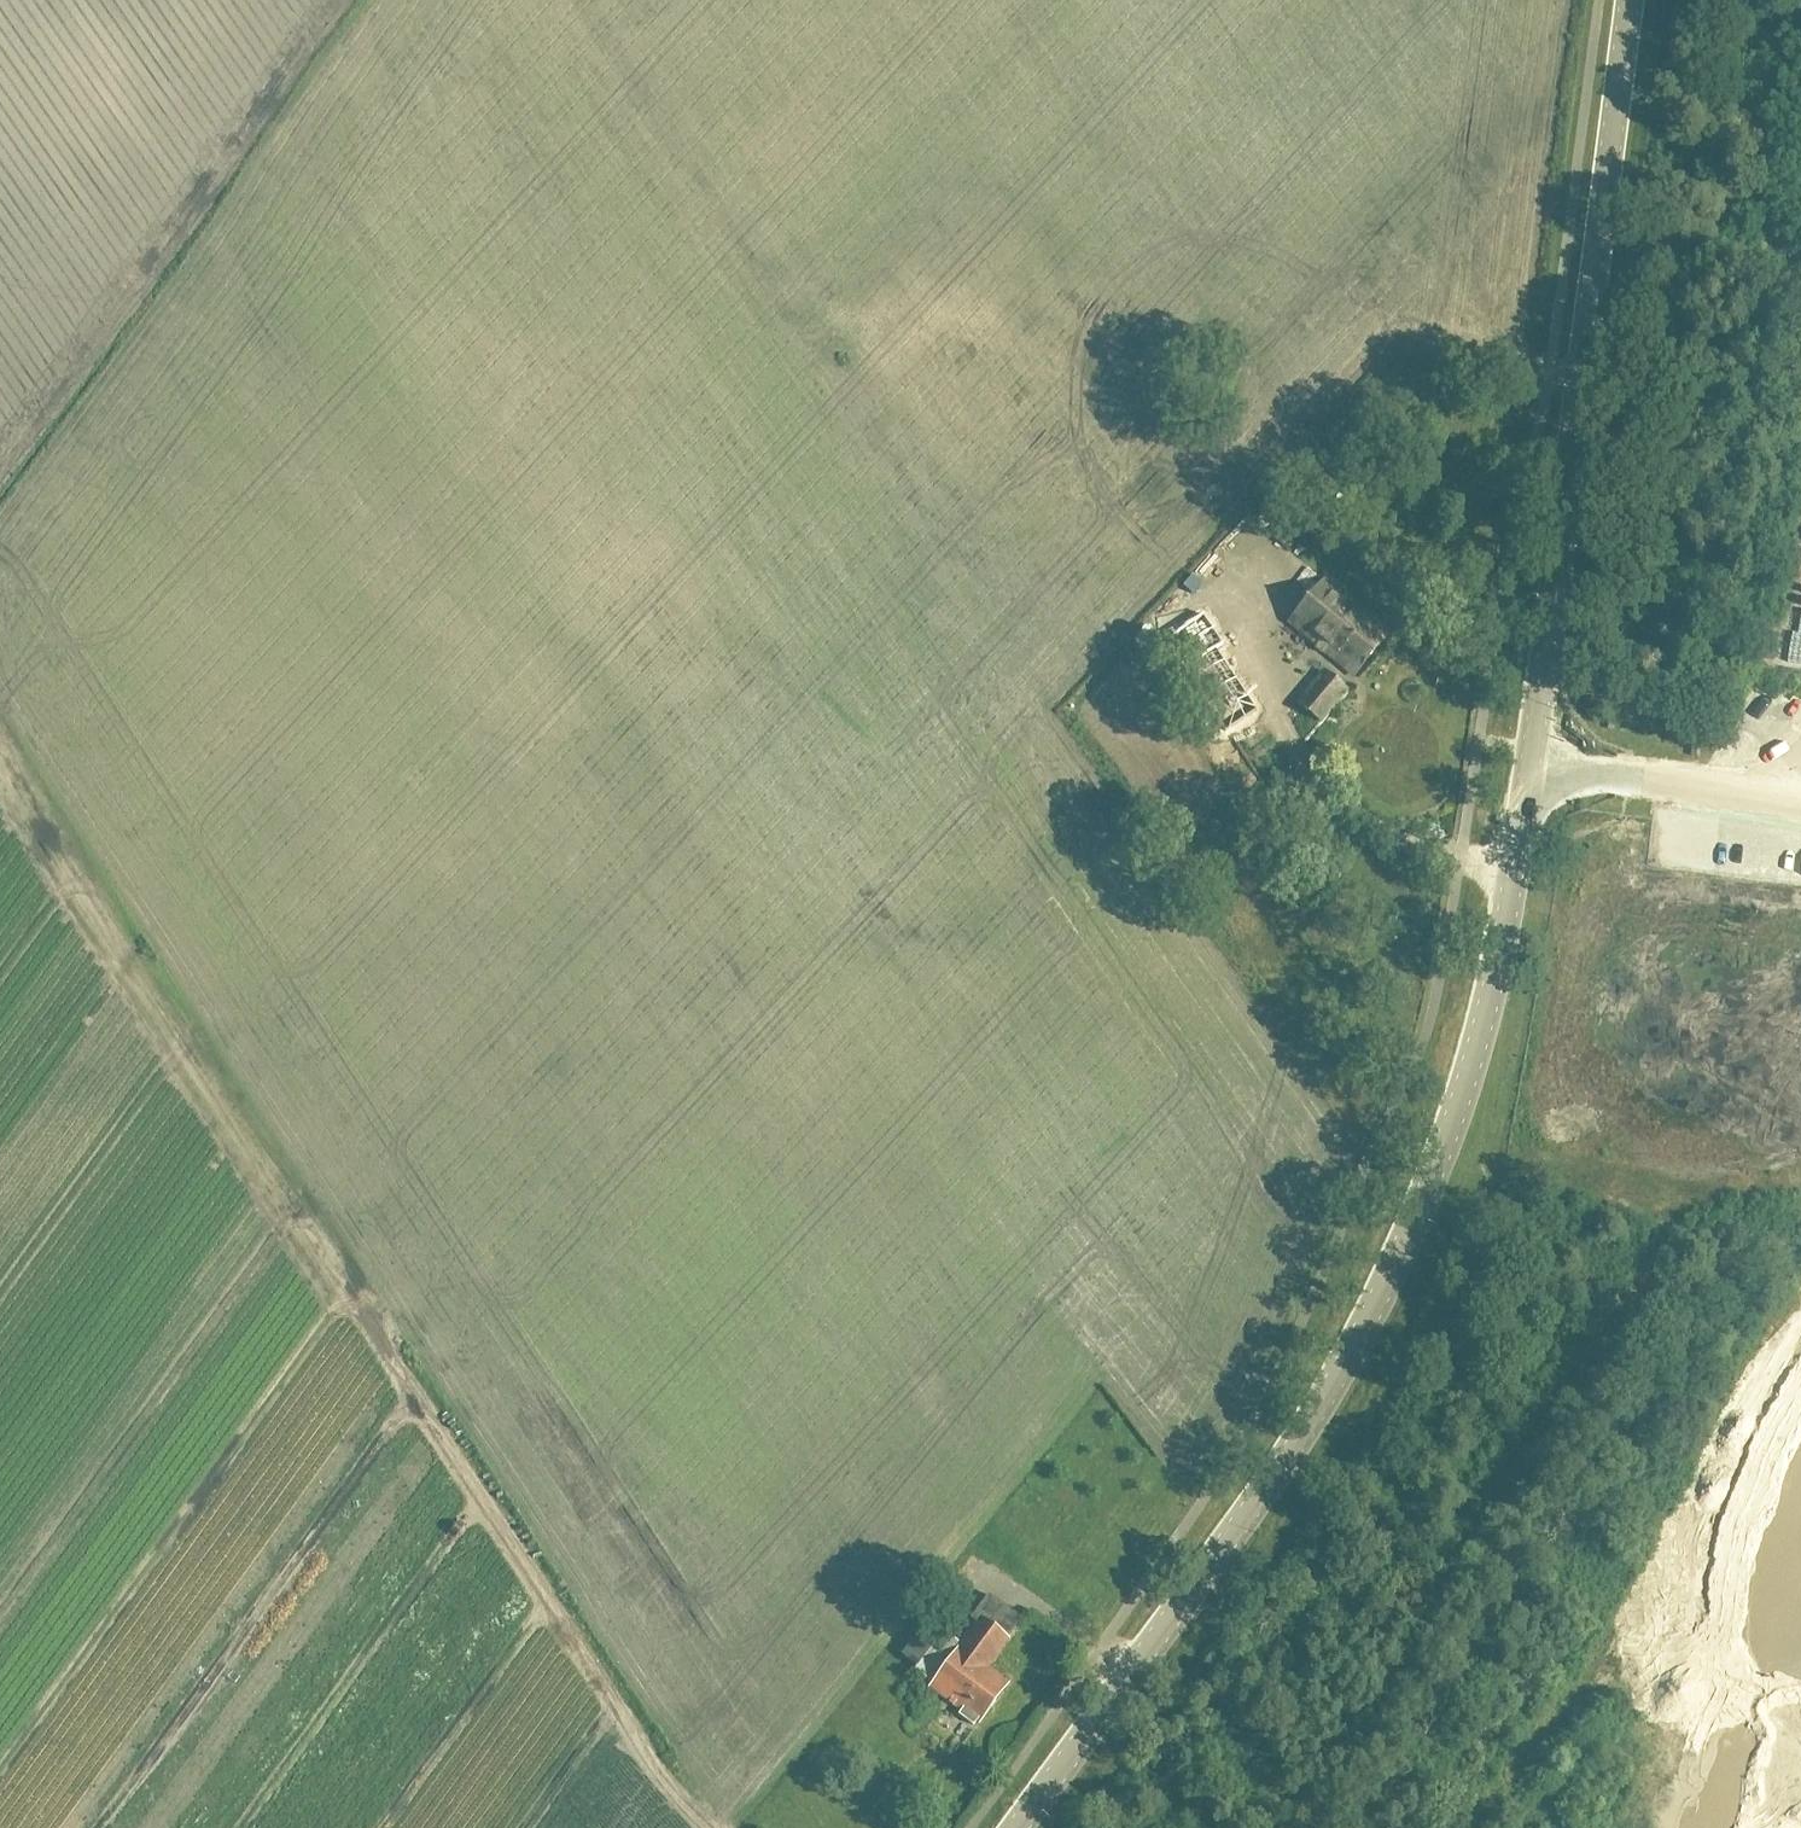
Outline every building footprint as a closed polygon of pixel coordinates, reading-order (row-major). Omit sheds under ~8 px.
[(1352,675),(1387,633),(1386,632),(1323,579),(1288,621),(1352,675)] [(1227,728),(1256,709),(1217,649),(1223,642),(1204,614),(1166,640),(1227,728)] [(1320,722),(1346,690),(1323,671),(1297,703),(1320,722)] [(978,1661),(1014,1613),(990,1595),(973,1618),(978,1622),(930,1686),(962,1710),(959,1714),(973,1724),(976,1720),(978,1722),(1007,1684),(978,1661)] [(906,1661),(931,1680),(959,1644),(953,1639),(959,1631),(940,1617),(906,1661)]
